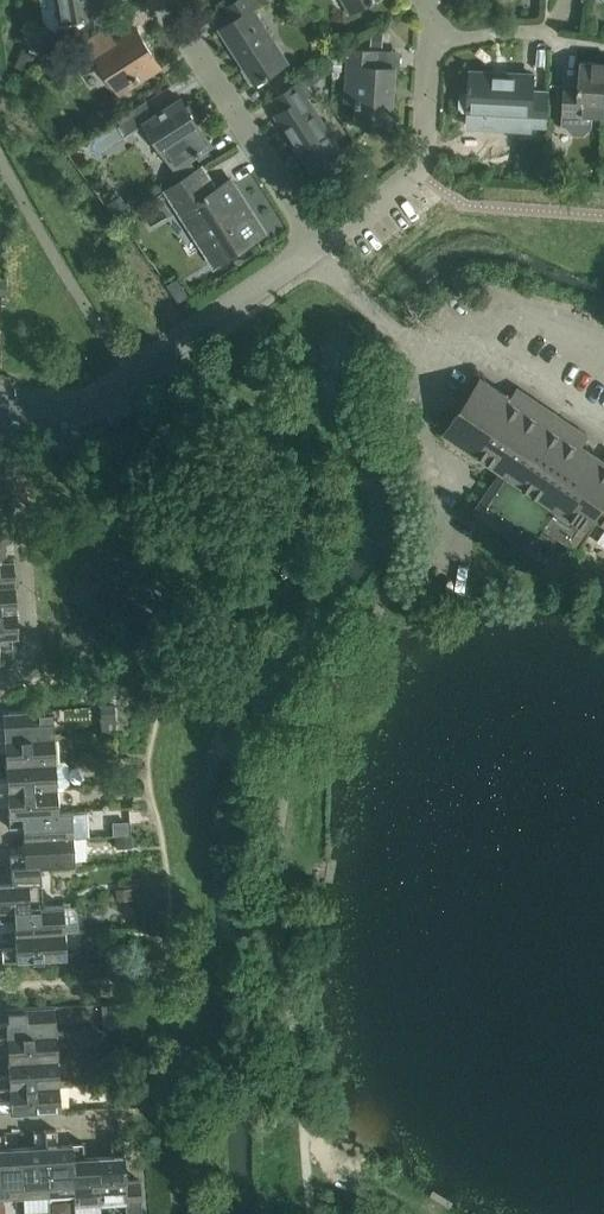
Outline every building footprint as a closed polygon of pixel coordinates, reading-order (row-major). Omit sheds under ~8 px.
[(61,23),(98,16),(95,0),(57,0),(61,23)] [(222,11),(231,23),(221,29),(256,83),(265,77),(266,79),(270,76),(269,75),(288,63),(254,10),(260,5),(257,0),(239,0),(222,11)] [(352,12),(372,0),(345,0),(352,12)] [(107,27),(74,49),(85,66),(99,57),(122,94),(162,68),(135,27),(115,40),(107,27)] [(372,33),(372,46),(383,46),(383,33),(372,33)] [(23,48),(15,66),(30,72),(38,55),(23,48)] [(350,49),(346,99),(358,100),(357,116),(392,119),(396,68),(378,67),(379,51),(350,49)] [(335,58),(334,71),(343,71),(343,59),(335,58)] [(603,117),(603,63),(581,62),(579,85),(564,85),(562,127),(567,127),(567,128),(573,135),(584,136),(592,128),(593,116),(603,117)] [(469,111),(469,112),(530,116),(530,125),(546,126),(548,93),(533,92),(534,75),(472,72),(471,83),(469,83),(469,88),(471,88),(470,93),(465,93),(461,97),(460,107),(464,111),(469,111)] [(303,80),(274,99),(282,112),(277,115),(311,169),(341,150),(307,97),(313,94),(303,80)] [(146,103),(121,119),(130,134),(147,123),(176,168),(212,145),(182,99),(155,117),(146,103)] [(203,167),(167,191),(182,214),(190,209),(210,241),(203,246),(215,265),(266,232),(232,180),(217,189),(203,167)] [(445,433),(502,472),(475,512),(537,553),(551,531),(575,547),(596,517),(603,522),(603,460),(582,445),(588,436),(519,389),(513,398),(482,378),(445,433)] [(0,561),(0,586),(14,585),(12,559),(7,559),(7,560),(0,561)] [(0,586),(0,612),(16,611),(14,585),(0,586)] [(0,612),(0,637),(11,637),(17,636),(16,611),(0,612)] [(12,649),(11,637),(0,637),(0,649),(12,649)] [(113,707),(101,707),(102,724),(114,723),(113,707)] [(61,736),(61,733),(54,734),(52,710),(2,713),(3,728),(0,728),(0,740),(61,736)] [(0,740),(0,751),(4,751),(5,765),(55,762),(54,739),(61,739),(61,736),(0,740)] [(0,779),(0,791),(64,787),(65,787),(68,783),(67,766),(64,762),(55,763),(55,762),(5,765),(6,779),(0,779)] [(0,791),(0,803),(7,802),(8,816),(58,813),(57,791),(64,790),(64,787),(0,791)] [(58,813),(8,816),(8,828),(22,827),(23,841),(73,838),(72,815),(79,815),(79,811),(58,813)] [(128,822),(112,823),(113,836),(128,835),(128,822)] [(130,835),(116,836),(116,847),(131,846),(130,835)] [(10,856),(11,867),(40,866),(40,867),(82,865),(82,862),(75,862),(73,838),(23,841),(24,855),(10,856)] [(42,908),(42,907),(40,867),(40,866),(11,867),(11,883),(0,883),(0,910),(42,908)] [(133,890),(116,891),(117,901),(134,900),(133,890)] [(14,921),(14,935),(64,932),(63,909),(70,908),(70,905),(42,907),(42,908),(0,910),(0,922),(14,921)] [(64,932),(14,935),(15,949),(1,949),(2,962),(73,958),(73,955),(66,955),(64,932)] [(121,1004),(102,1005),(103,1029),(122,1028),(121,1004)] [(63,1033),(63,1030),(56,1030),(55,1007),(4,1009),(5,1024),(0,1025),(0,1036),(63,1033)] [(139,1028),(118,1030),(119,1042),(140,1041),(139,1028)] [(0,1036),(0,1048),(6,1048),(7,1062),(57,1059),(56,1036),(63,1036),(63,1033),(0,1036)] [(66,1084),(66,1081),(59,1082),(57,1059),(7,1062),(8,1076),(0,1076),(0,1088),(66,1084)] [(0,1088),(0,1099),(9,1099),(10,1114),(60,1111),(59,1087),(66,1087),(66,1084),(0,1088)] [(56,1130),(45,1131),(49,1202),(52,1202),(51,1195),(73,1194),(74,1194),(71,1143),(57,1144),(56,1130)] [(34,1145),(20,1146),(23,1197),(45,1195),(46,1202),(49,1202),(45,1131),(33,1132),(34,1145)] [(20,1146),(6,1147),(5,1133),(0,1133),(0,1198),(23,1197),(20,1146)] [(97,1156),(100,1206),(125,1205),(126,1213),(141,1213),(140,1180),(125,1181),(123,1140),(111,1141),(111,1155),(97,1156)] [(71,1143),(74,1194),(73,1194),(74,1213),(77,1213),(77,1207),(100,1206),(97,1156),(84,1156),(83,1143),(71,1143)]
